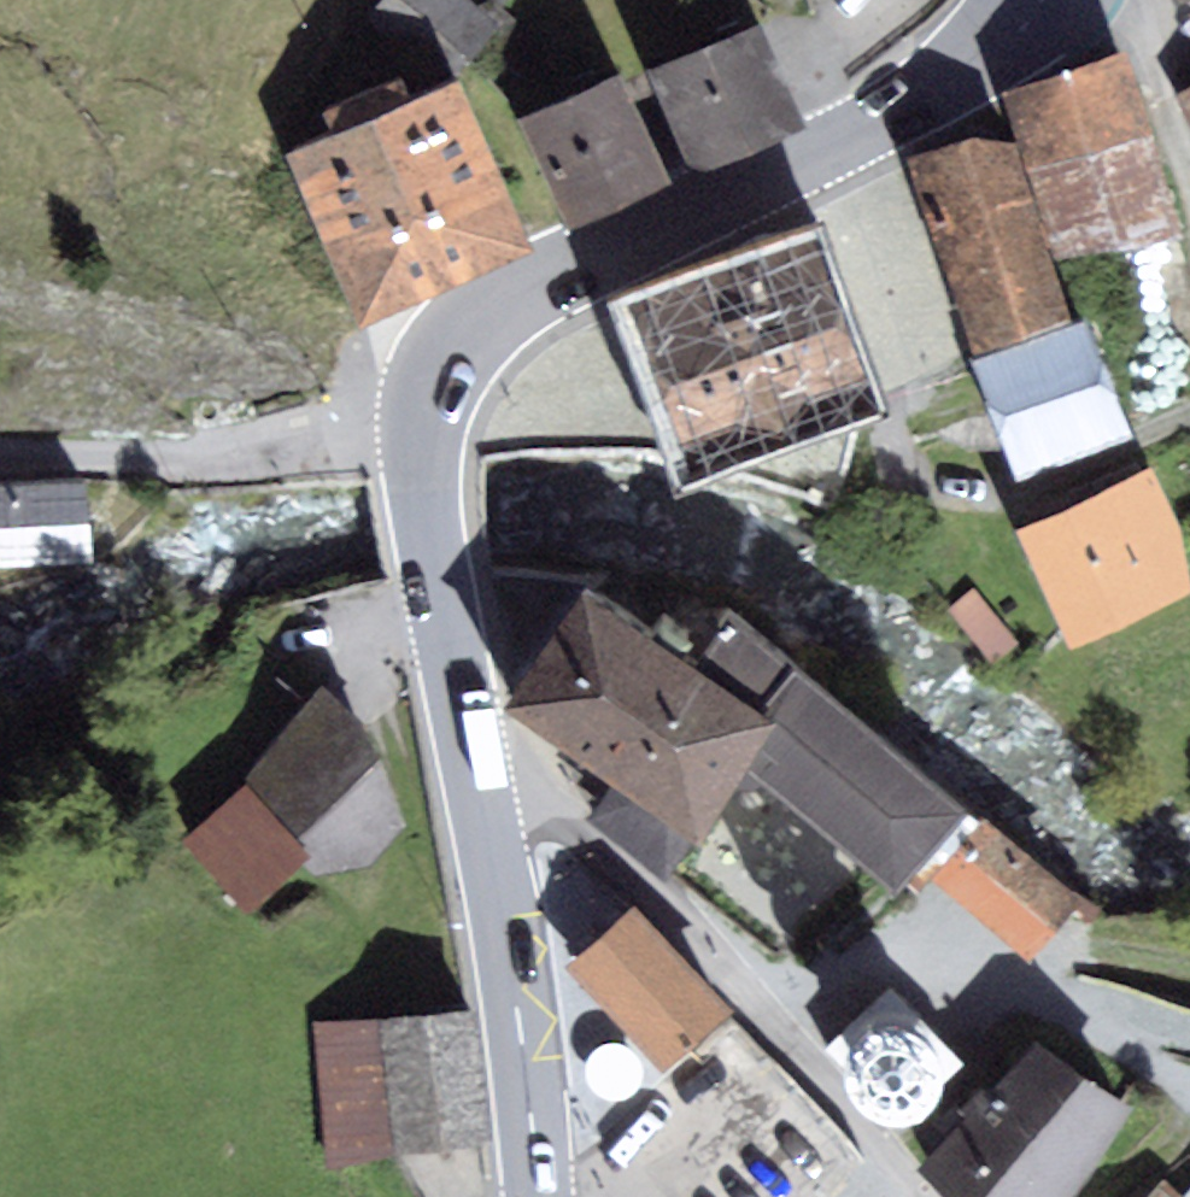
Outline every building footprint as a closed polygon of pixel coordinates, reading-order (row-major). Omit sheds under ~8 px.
[(364,17),(441,75),(461,70),(478,44),(513,69),(538,38),(501,7),(506,0),(379,0),(364,17)] [(761,14),(655,59),(697,157),(802,112),(761,14)] [(1126,56),(1012,85),(1014,125),(1055,249),(1169,219),(1126,56)] [(614,62),(520,106),(569,209),(663,165),(614,62)] [(332,123),(290,144),(357,296),(527,222),(461,70),(441,75),(411,88),(402,67),(322,102),(332,123)] [(1177,89),(1189,113),(1189,82),(1177,89)] [(1014,125),(918,154),(974,340),(1069,311),(1055,249),(1014,125)] [(812,238),(632,303),(691,466),(871,400),(812,238)] [(974,340),(974,360),(1019,472),(1134,426),(1088,314),(1069,311),(974,340)] [(1144,469),(1025,524),(1068,617),(1187,562),(1170,528),(1179,523),(1144,469)] [(0,478),(0,561),(97,554),(91,472),(0,478)] [(722,612),(609,540),(509,695),(700,820),(747,755),(915,894),(930,875),(982,810),(963,795),(970,786),(731,597),(722,612)] [(1017,641),(974,586),(948,606),(991,661),(1017,641)] [(243,772),(302,852),(314,866),(374,861),(410,824),(369,717),(319,680),(243,772)] [(302,852),(243,772),(183,838),(251,906),(302,852)] [(1083,891),(982,810),(930,875),(1030,954),(1083,891)] [(729,1001),(631,896),(564,959),(662,1064),(729,1001)] [(992,1054),(894,951),(801,1040),(769,1070),(867,1172),(886,1154),(992,1054)] [(478,998),(313,1023),(334,1158),(499,1133),(478,998)] [(1036,1025),(916,1161),(953,1196),(1057,1196),(1130,1102),(1036,1025)] [(1144,1196),(1187,1196),(1162,1176),(1144,1196)]
